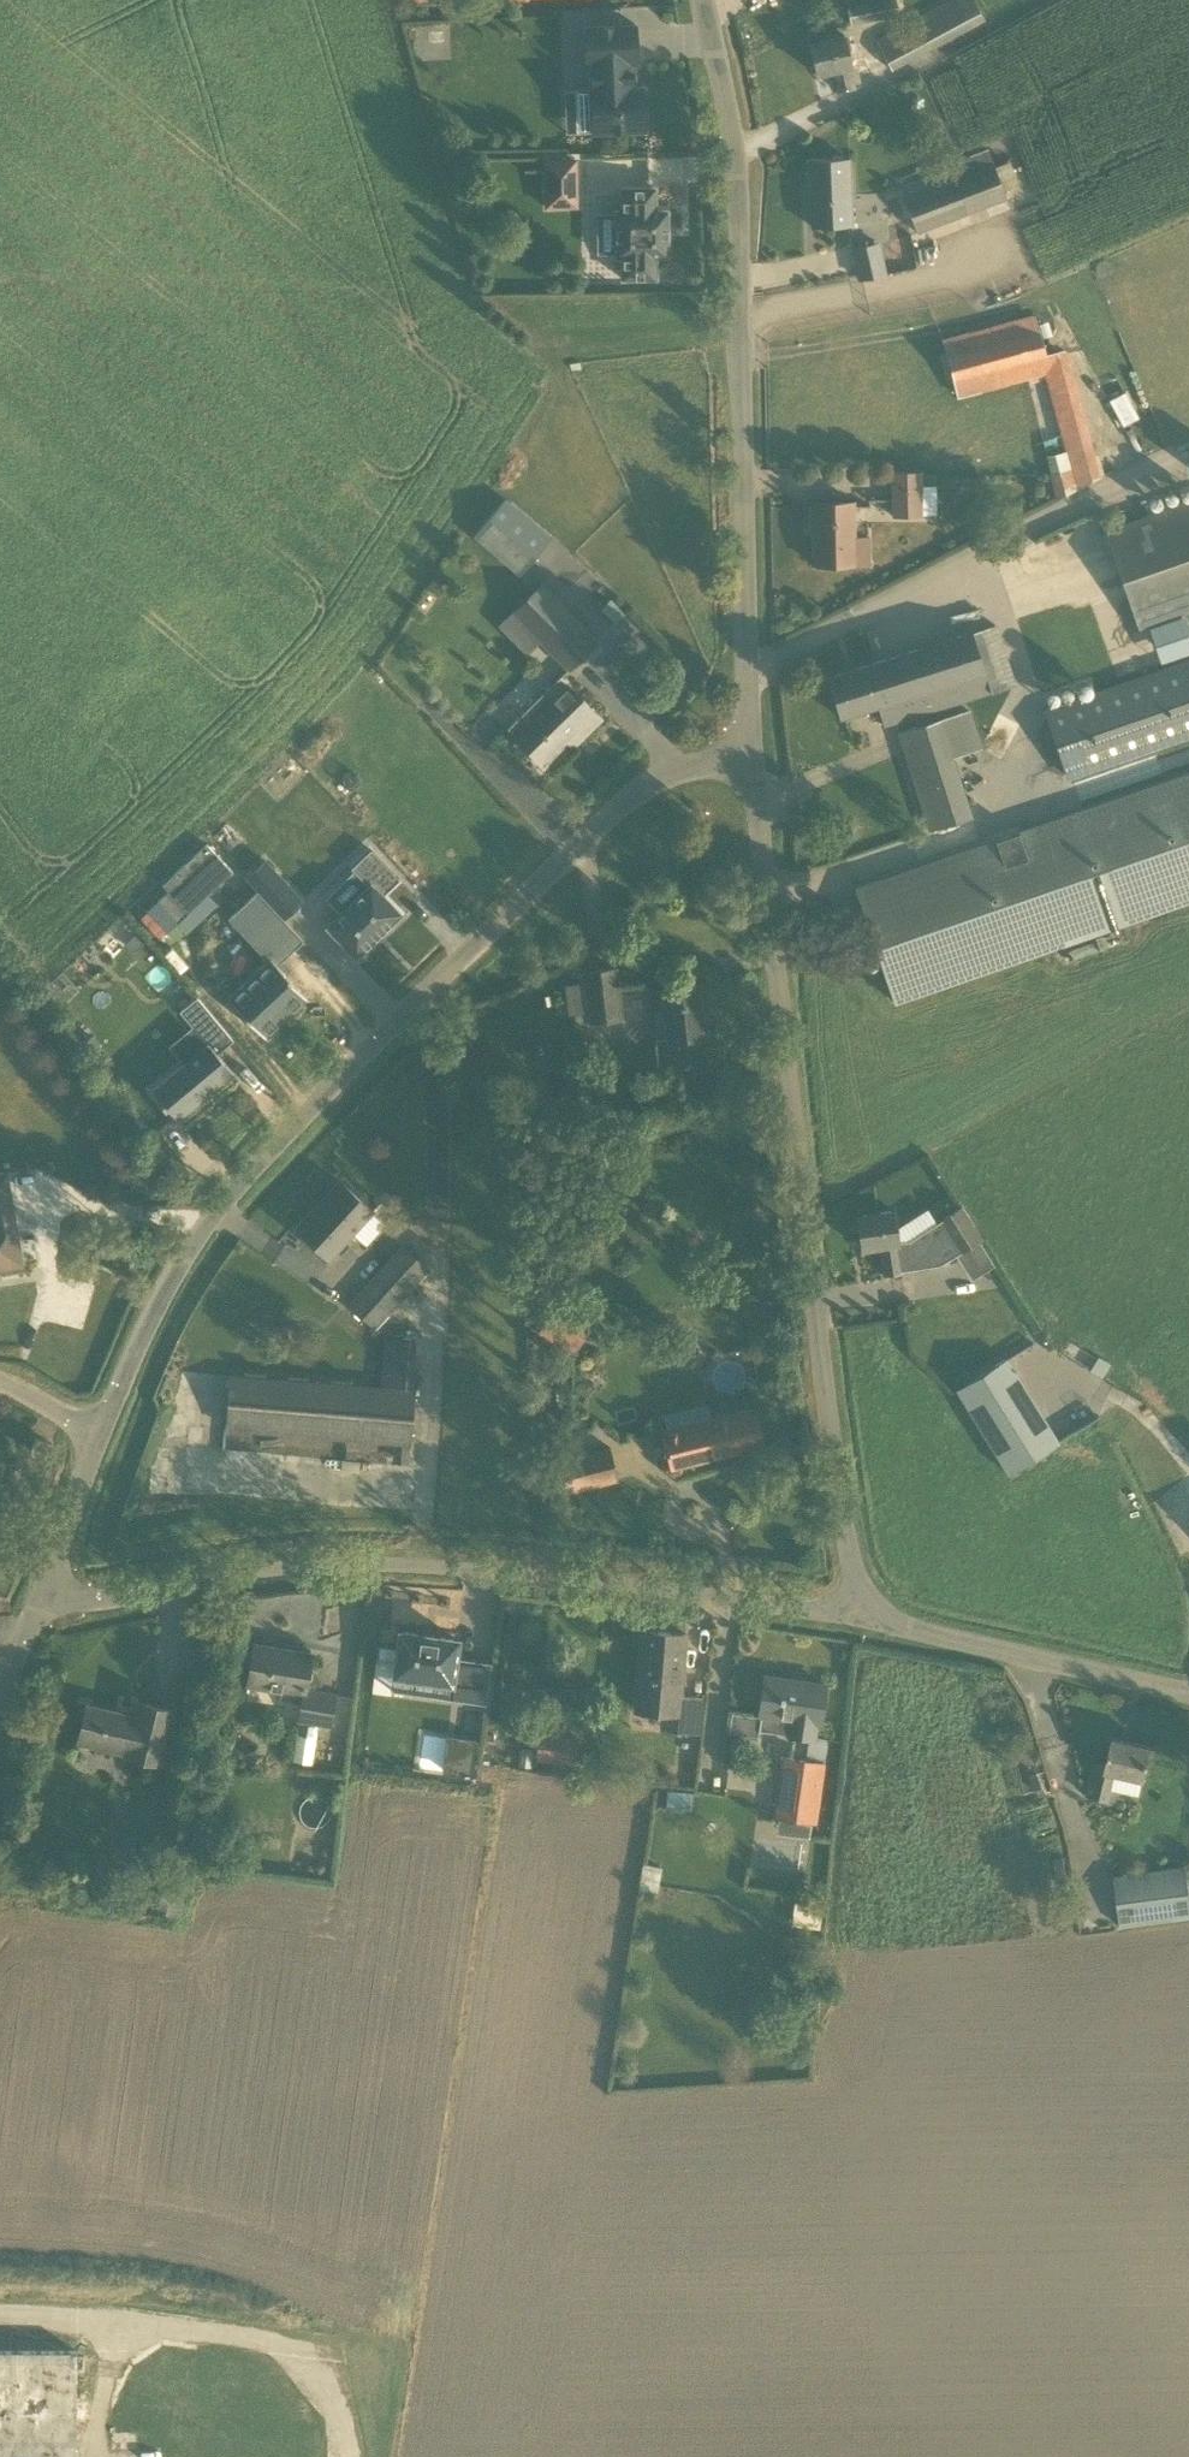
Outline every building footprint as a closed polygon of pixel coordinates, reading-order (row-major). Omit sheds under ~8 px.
[(898,16),(895,0),(893,0),(865,6),(868,22),(898,16)] [(973,0),(949,0),(876,39),(892,69),(983,20),(973,0)] [(644,86),(635,87),(634,63),(638,62),(636,24),(584,26),(586,65),(590,64),(593,132),(645,129),(644,86)] [(852,67),(845,35),(810,43),(817,75),(833,71),(838,91),(855,87),(850,67),(852,67)] [(900,187),(903,196),(917,232),(1003,199),(1000,191),(1018,185),(1009,162),(996,167),(988,146),(956,159),(959,165),(900,187)] [(852,224),(850,159),(808,161),(811,226),(852,224)] [(545,160),(546,207),(572,206),(572,191),(576,191),(576,160),(545,160)] [(655,187),(653,187),(653,188),(624,188),(624,187),(622,188),(622,190),(622,211),(618,211),(618,210),(616,210),(616,212),(616,254),(616,256),(618,256),(618,255),(623,255),(623,276),(622,276),(622,278),(625,278),(654,277),(654,278),(656,278),(656,276),(655,276),(655,255),(665,255),(668,255),(668,253),(667,253),(667,238),(667,227),(667,212),(667,210),(665,210),(655,210),(654,189),(655,189),(655,187)] [(860,279),(885,274),(878,243),(853,248),(860,279)] [(1044,358),(1034,315),(942,340),(958,399),(1043,376),(1064,453),(1046,458),(1057,500),(1100,480),(1066,352),(1044,358)] [(923,517),(922,473),(891,474),(891,517),(923,517)] [(519,574),(550,536),(506,499),(474,536),(519,574)] [(1105,528),(1139,628),(1188,612),(1188,499),(1105,528)] [(855,538),(854,502),(813,502),(814,564),(870,563),(869,537),(855,538)] [(514,612),(569,668),(597,641),(541,585),(514,612)] [(840,718),(878,706),(884,725),(991,692),(972,632),(827,677),(840,718)] [(1044,708),(1068,780),(1188,738),(1188,658),(1044,708)] [(507,728),(542,763),(578,727),(585,734),(601,718),(568,684),(560,676),(507,728)] [(953,757),(940,718),(899,731),(930,830),(971,817),(953,757)] [(856,888),(895,1002),(1188,900),(1188,773),(856,888)] [(185,910),(231,873),(207,843),(161,880),(185,910)] [(356,955),(400,913),(382,895),(400,879),(371,849),(351,868),(354,870),(369,887),(341,915),(328,927),(356,955)] [(287,885),(264,860),(247,876),(270,901),(287,885)] [(231,1000),(268,1039),(310,1000),(280,967),(306,943),(260,894),(231,921),(271,963),(231,1000)] [(159,900),(148,910),(168,931),(178,921),(159,900)] [(137,935),(127,945),(134,951),(143,942),(137,935)] [(584,971),(585,980),(564,983),(568,1014),(588,1012),(589,1023),(623,1019),(617,967),(584,971)] [(662,986),(668,1038),(657,1039),(660,1068),(689,1065),(686,1036),(711,1034),(709,1016),(702,1017),(698,982),(662,986)] [(169,1110),(180,1122),(235,1075),(220,1057),(236,1043),(200,1000),(182,1015),(210,1048),(156,1094),(166,1106),(164,1107),(167,1111),(169,1110)] [(23,1266),(7,1173),(0,1174),(0,1270),(23,1266)] [(328,1256),(371,1210),(340,1182),(319,1205),(322,1208),(301,1231),(328,1256)] [(898,1240),(894,1210),(857,1215),(862,1249),(880,1246),(884,1274),(902,1271),(938,1263),(958,1254),(983,1239),(962,1206),(938,1221),(908,1239),(898,1240)] [(374,1328),(428,1269),(403,1246),(349,1305),(374,1328)] [(120,1254),(115,1274),(128,1278),(134,1258),(120,1254)] [(551,1308),(538,1334),(575,1354),(589,1327),(551,1308)] [(410,1443),(414,1391),(418,1338),(384,1335),(379,1388),(230,1375),(226,1428),(410,1443)] [(1008,1472),(1058,1441),(1007,1359),(957,1390),(1008,1472)] [(755,1407),(660,1430),(670,1468),(765,1444),(755,1407)] [(52,1444),(35,1438),(30,1452),(47,1457),(52,1444)] [(541,1465),(543,1475),(550,1498),(619,1480),(610,1447),(541,1465)] [(678,1713),(677,1729),(697,1731),(700,1697),(680,1695),(686,1634),(642,1630),(635,1709),(678,1713)] [(400,1631),(394,1674),(450,1682),(447,1699),(472,1702),(478,1660),(455,1657),(457,1639),(436,1636),(421,1634),(400,1631)] [(334,1694),(305,1690),(311,1653),(255,1644),(248,1684),(284,1691),(283,1697),(303,1700),(300,1719),(329,1724),(334,1694)] [(758,1730),(809,1737),(814,1738),(816,1722),(820,1723),(825,1685),(765,1676),(760,1714),(758,1730)] [(127,1756),(160,1764),(172,1710),(140,1702),(135,1720),(121,1717),(122,1713),(87,1704),(78,1742),(115,1750),(116,1746),(128,1749),(127,1756)] [(575,1737),(538,1733),(536,1760),(572,1764),(575,1737)] [(446,1774),(475,1775),(477,1737),(448,1735),(446,1774)] [(1115,1772),(1145,1780),(1153,1748),(1121,1740),(1113,1738),(1107,1765),(1095,1763),(1089,1786),(1110,1791),(1115,1772)] [(776,1815),(776,1817),(779,1817),(812,1822),(817,1822),(825,1764),(807,1761),(784,1758),(776,1815)] [(1140,1924),(1188,1917),(1188,1891),(1186,1867),(1114,1876),(1121,1927),(1123,1926),(1140,1924)] [(78,2347),(0,2348),(0,2456),(80,2456),(78,2347)]
